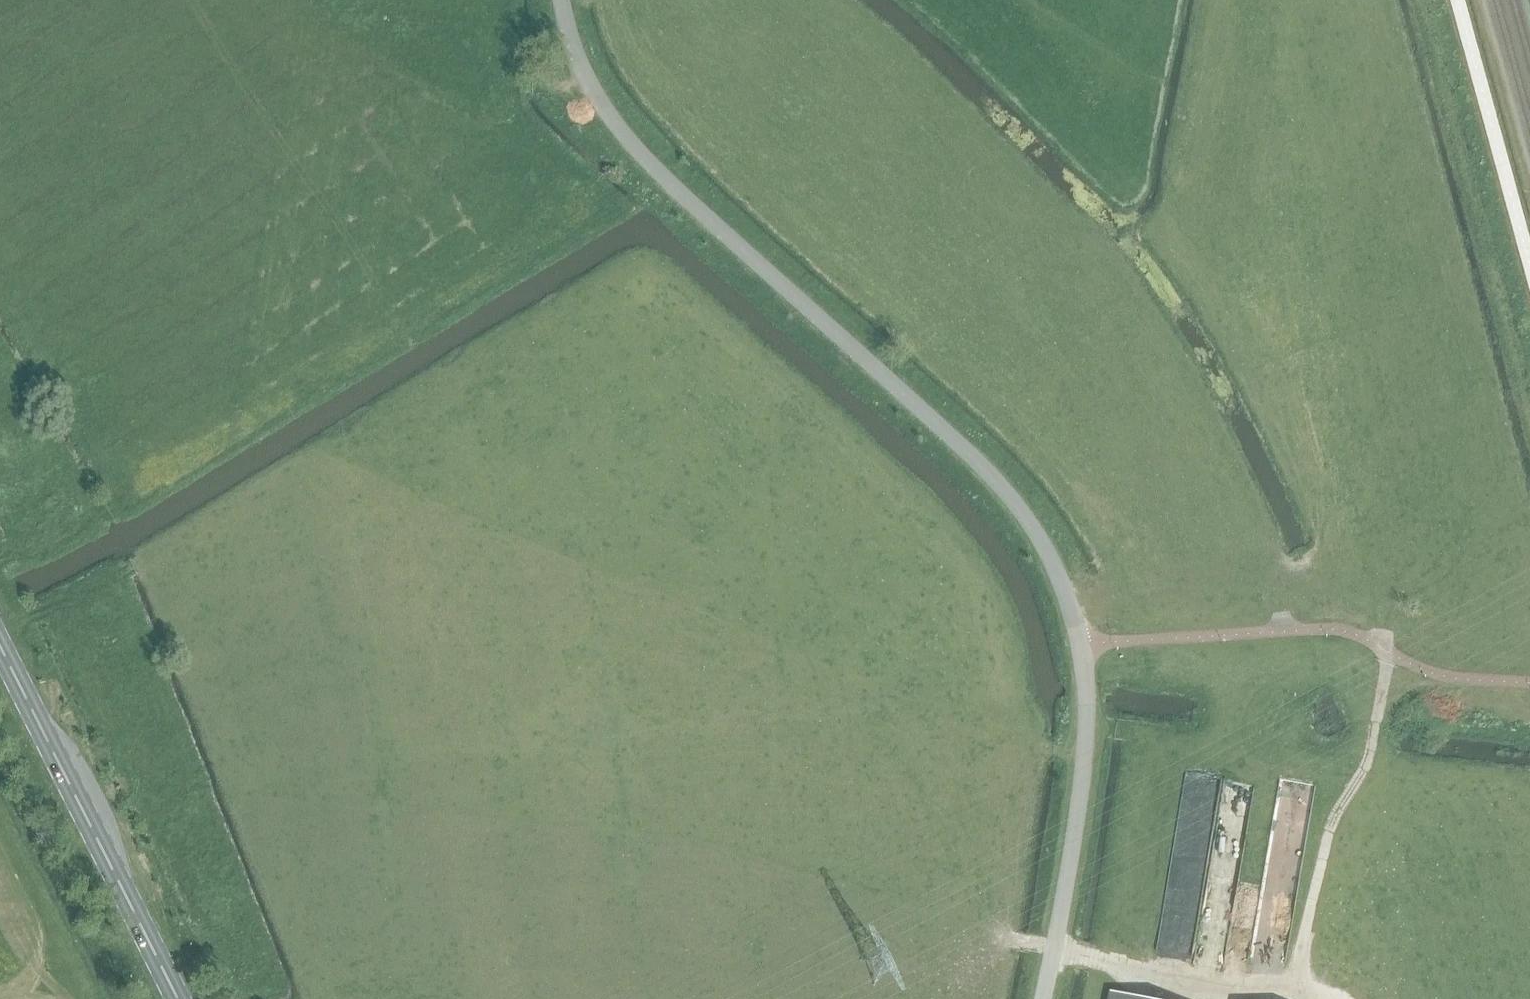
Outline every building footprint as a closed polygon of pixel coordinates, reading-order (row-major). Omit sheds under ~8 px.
[(1194,768),(1173,887),(1192,890),(1190,897),(1209,900),(1222,825),(1253,830),(1262,780),(1194,768)] [(1289,967),(1302,897),(1289,894),(1292,879),(1279,877),(1271,915),(1282,917),(1280,932),(1273,931),(1274,925),(1261,923),(1254,960),(1289,967)]
